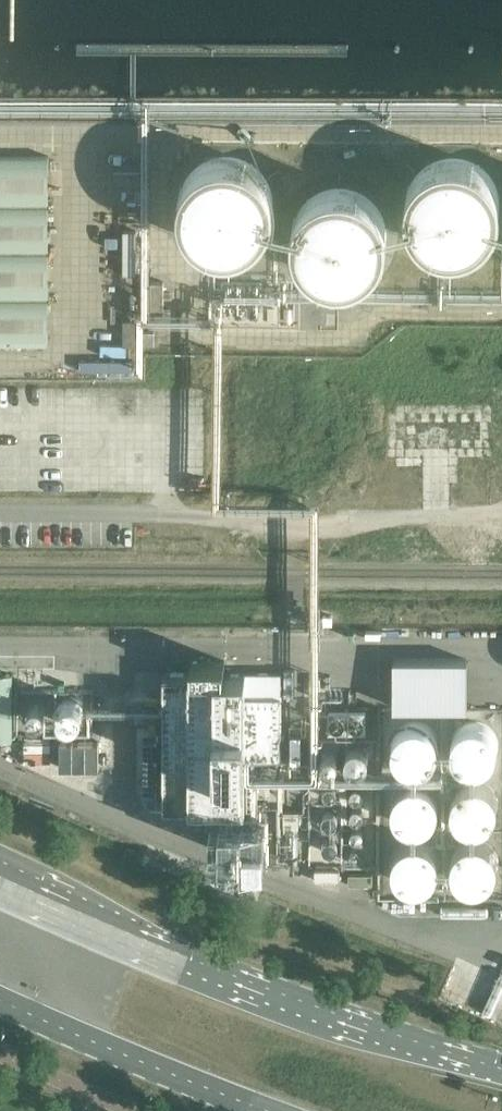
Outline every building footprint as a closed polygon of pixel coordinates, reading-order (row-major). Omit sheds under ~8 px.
[(48,343),(48,155),(0,155),(0,343),(48,343)] [(189,235),(204,247),(221,252),(239,250),(254,241),(265,228),(271,211),(269,194),(262,179),(250,168),(235,161),(218,161),(203,166),(188,179),(180,197),(180,217),(189,235)] [(420,235),(435,247),(452,252),(469,250),(485,242),(496,228),(501,211),(500,195),(493,180),(481,168),(466,162),(449,161),(433,166),(418,179),(410,197),(411,217),(420,235)] [(308,267),(323,280),(340,284),(358,283),(373,274),(384,261),(390,244),(388,227),(381,212),(369,201),(354,194),(337,193),(322,199),(307,212),(299,230),(299,250),(308,267)] [(151,281),(151,312),(164,312),(164,281),(151,281)] [(135,344),(135,320),(124,320),(124,344),(135,344)] [(141,344),(154,344),(155,331),(141,331),(141,344)] [(467,659),(394,659),(394,706),(468,706),(467,659)] [(281,758),(281,673),(225,673),(225,660),(191,660),(191,673),(164,673),(164,807),(246,807),(246,759),(246,758),(281,758)] [(0,675),(0,739),(4,739),(13,740),(13,690),(13,675),(0,675)] [(61,721),(67,724),(75,723),(80,717),(81,710),(77,703),(70,700),(62,702),(58,708),(58,715),(61,721)] [(29,715),(31,718),(33,720),(35,720),(38,720),(40,719),(43,718),(44,715),(45,713),(45,711),(44,709),(43,706),(41,705),(38,704),(36,704),(34,704),(31,705),(29,707),(28,710),(28,713),(29,715)] [(368,707),(326,707),(326,731),(368,732),(368,707)] [(398,761),(407,767),(417,768),(427,764),(434,757),(437,747),(436,738),(431,729),(423,724),(413,722),(404,725),(396,731),(392,741),(392,752),(398,761)] [(458,761),(469,767),(478,767),(486,764),(493,757),(496,749),(496,739),(492,731),(485,724),(475,722),(466,723),(456,730),(451,740),(452,752),(458,761)] [(133,730),(132,769),(159,770),(159,731),(133,730)] [(53,758),(53,738),(26,738),(27,759),(53,758)] [(351,766),(356,767),(361,766),(364,765),(366,763),(368,760),(368,757),(368,752),(366,749),(363,746),(359,744),(354,745),(350,746),(348,748),(346,751),(345,755),(346,758),(347,761),(349,764),(351,766)] [(325,763),(331,764),(335,762),(337,758),(337,754),(335,750),(331,748),(326,749),(322,753),(322,758),(325,763)] [(400,822),(409,826),(417,827),(425,825),(431,821),(436,814),(439,805),(438,796),(433,788),(426,782),(417,780),(407,781),(398,786),(393,795),(391,804),(394,814),(400,822)] [(459,821),(469,826),(478,826),(487,823),(493,817),(497,808),(497,798),(492,789),(484,783),(474,780),(464,783),(455,790),(451,800),(452,812),(459,821)] [(334,796),(336,794),(337,791),(336,789),(335,787),(333,785),(331,784),(328,784),(326,785),(324,786),(323,788),(323,791),(323,793),(324,795),(326,797),(328,797),(330,798),(333,797),(334,796)] [(351,793),(352,795),(353,796),(356,797),(358,797),(360,796),(361,795),(362,793),(363,790),(362,788),(361,786),(359,785),(356,785),(354,785),(352,786),(351,789),(351,792),(351,793)] [(355,817),(357,817),(360,817),(362,815),(363,813),(363,810),(362,807),(360,806),(358,805),(355,805),(352,808),(351,810),(351,812),(351,814),(353,816),(355,817)] [(326,825),(328,826),(333,825),(334,825),(336,823),(337,821),(338,819),(338,816),(337,814),(333,811),(330,810),(326,811),(324,813),(323,814),(322,817),(322,819),(323,821),(324,823),(326,825)] [(355,842),(359,844),(365,843),(367,837),(366,833),(361,830),(356,832),(354,837),(355,842)] [(324,850),(329,852),(333,851),(337,848),(337,843),(335,839),(331,837),(326,838),(323,841),(322,846),(324,850)] [(399,881),(409,886),(420,885),(430,880),(436,872),(438,861),(436,852),(429,844),(421,840),(411,839),(402,842),(394,850),(391,861),(393,872),(399,881)] [(463,883),(474,886),(483,884),(490,879),(495,871),(497,863),(495,853),(489,845),(480,840),(470,839),(460,843),(452,852),(450,864),(454,875),(463,883)] [(354,860),(356,862),(359,863),(362,864),(364,863),(367,860),(367,858),(367,856),(366,854),(365,852),(363,851),(360,851),(358,851),(356,853),(354,855),(354,857),(354,860)] [(372,873),(348,873),(348,884),(372,884),(372,873)]
